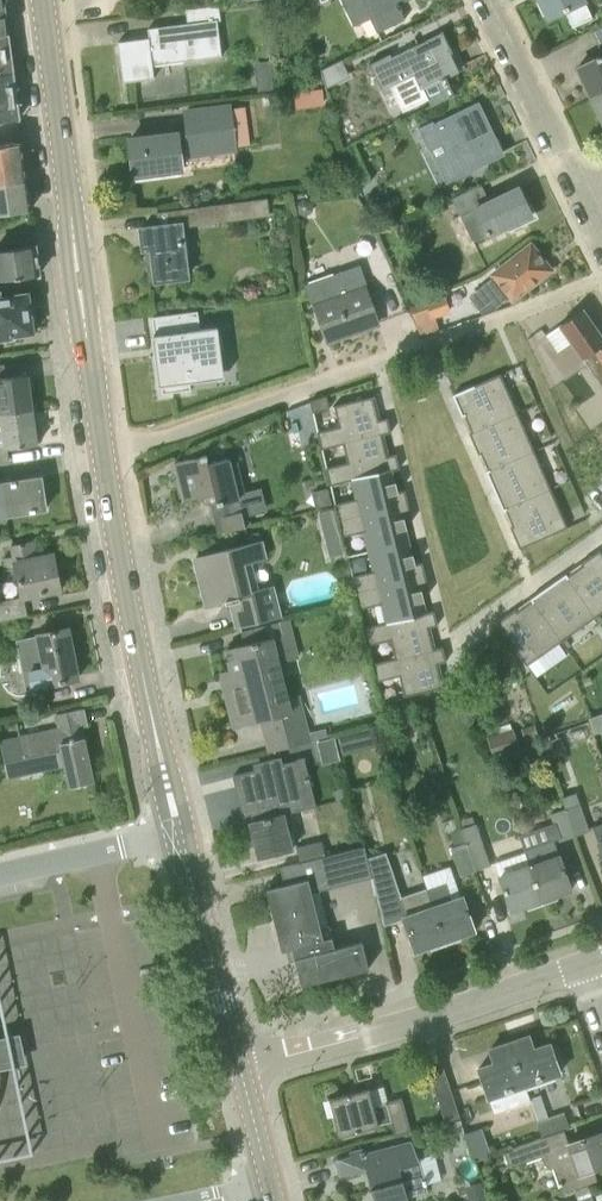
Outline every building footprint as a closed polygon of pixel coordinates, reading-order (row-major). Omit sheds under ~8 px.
[(4,0),(0,0),(0,36),(8,35),(4,0)] [(405,19),(398,5),(408,0),(341,0),(353,26),(360,23),(367,38),(377,33),(405,19)] [(586,0),(542,0),(549,17),(566,9),(574,25),(594,16),(586,0)] [(123,81),(154,77),(153,65),(209,58),(223,57),(219,23),(223,22),(221,4),(184,9),(186,24),(148,28),(149,38),(118,42),(123,81)] [(590,31),(598,46),(601,43),(601,25),(590,31)] [(459,72),(451,54),(452,52),(442,31),(441,32),(392,56),(391,53),(369,64),(370,66),(370,65),(384,93),(392,90),(401,108),(429,95),(426,88),(459,72)] [(13,72),(8,35),(0,36),(0,73),(13,72)] [(591,96),(601,91),(601,56),(577,68),(591,96)] [(342,59),(321,68),(326,87),(350,76),(342,59)] [(19,119),(13,72),(0,73),(0,122),(19,119)] [(273,89),(271,75),(256,76),(258,91),(273,89)] [(295,109),(325,105),(323,88),(293,92),(295,109)] [(591,96),(601,120),(601,91),(591,96)] [(179,156),(235,149),(229,107),(186,112),(189,132),(130,139),(135,175),(181,169),(179,156)] [(484,115),(471,121),(466,110),(444,120),(442,117),(416,129),(426,150),(428,149),(433,160),(457,149),(467,170),(502,153),(484,115)] [(0,146),(0,184),(27,180),(22,143),(0,146)] [(31,209),(27,180),(0,184),(0,214),(31,209)] [(488,202),(480,185),(454,197),(475,241),(531,214),(518,188),(488,202)] [(269,215),(268,198),(229,203),(231,220),(269,215)] [(296,204),(297,213),(305,216),(313,211),(312,202),(304,198),(296,204)] [(188,276),(182,227),(180,209),(157,212),(158,226),(141,228),(144,248),(145,248),(146,261),(154,260),(156,280),(188,276)] [(406,221),(395,227),(400,238),(411,233),(406,221)] [(36,245),(0,250),(0,279),(40,274),(36,245)] [(514,298),(551,269),(532,245),(495,273),(496,275),(480,286),(494,307),(512,295),(514,298)] [(365,287),(357,266),(305,284),(312,304),(316,305),(328,340),(378,323),(366,287),(365,287)] [(14,337),(13,333),(33,331),(28,294),(1,298),(0,292),(0,339),(14,337)] [(428,302),(434,316),(449,311),(444,298),(428,302)] [(583,309),(546,335),(557,352),(572,342),(601,385),(601,335),(583,309)] [(155,336),(152,336),(159,386),(162,386),(163,393),(191,389),(190,382),(225,378),(218,327),(200,329),(198,311),(153,317),(155,336)] [(33,409),(29,374),(6,377),(4,364),(0,365),(0,414),(33,409)] [(472,431),(469,432),(470,433),(518,413),(501,374),(453,395),(462,416),(465,415),(472,431)] [(330,408),(327,396),(310,401),(313,412),(330,408)] [(391,432),(388,418),(378,420),(373,399),(375,398),(375,396),(335,405),(340,426),(317,431),(321,449),(344,443),(344,442),(381,433),(381,434),(391,432)] [(33,409),(0,414),(0,463),(7,462),(7,461),(5,449),(38,444),(33,409)] [(486,471),(534,450),(518,413),(470,433),(479,454),(482,453),(489,469),(486,470),(486,471)] [(349,462),(326,468),(330,485),(353,479),(353,478),(390,469),(390,471),(400,468),(396,454),(387,456),(381,434),(381,433),(344,442),(344,443),(349,462)] [(212,457),(227,453),(224,443),(210,447),(212,457)] [(487,472),(489,471),(497,488),(494,489),(503,509),(551,488),(534,450),(486,471),(487,472)] [(208,464),(206,455),(175,462),(184,500),(215,493),(217,503),(211,504),(218,533),(250,526),(248,515),(267,511),(261,487),(242,491),(235,463),(229,464),(228,459),(208,464)] [(408,503),(405,490),(396,492),(390,471),(390,469),(353,478),(353,479),(358,498),(335,504),(339,520),(408,503)] [(0,484),(0,519),(8,518),(7,514),(31,510),(31,511),(36,511),(36,510),(46,508),(42,477),(40,477),(41,478),(0,484)] [(503,510),(506,509),(513,526),(510,527),(520,548),(568,527),(551,488),(503,509),(503,510)] [(339,520),(343,536),(366,531),(370,551),(407,542),(402,519),(412,517),(408,503),(339,520)] [(319,513),(322,527),(336,523),(333,509),(319,513)] [(250,545),(261,542),(258,531),(247,534),(250,545)] [(17,562),(24,596),(61,588),(52,553),(35,557),(32,542),(13,546),(15,555),(6,557),(7,564),(17,562)] [(249,592),(242,562),(264,557),(261,542),(195,559),(207,605),(229,600),(235,627),(279,617),(271,587),(249,592)] [(423,562),(413,564),(407,542),(370,551),(375,570),(352,576),(356,592),(426,575),(423,562)] [(568,576),(566,573),(565,574),(595,617),(601,612),(601,553),(600,550),(581,563),(583,565),(568,576)] [(532,597),(532,598),(562,641),(595,617),(565,574),(547,587),(549,589),(534,600),(532,597)] [(383,603),(387,622),(388,623),(425,614),(425,613),(419,591),(429,589),(426,575),(356,592),(360,609),(383,603)] [(24,596),(0,602),(0,620),(28,615),(24,596)] [(562,641),(532,598),(531,598),(532,601),(518,611),(516,609),(497,622),(527,665),(562,641)] [(365,627),(369,645),(392,639),(396,658),(396,659),(433,650),(433,649),(428,627),(438,625),(434,610),(425,613),(425,614),(388,623),(387,622),(365,627)] [(79,677),(68,626),(38,632),(39,636),(18,641),(25,673),(31,672),(34,686),(79,677)] [(289,697),(280,662),(298,658),(292,634),(227,649),(236,688),(225,690),(234,726),(263,719),(271,752),(310,742),(298,695),(289,697)] [(378,681),(400,675),(405,696),(445,686),(445,684),(442,685),(437,663),(446,661),(443,646),(433,649),(433,650),(396,659),(396,658),(374,663),(378,681)] [(386,715),(402,709),(400,697),(383,701),(386,715)] [(94,783),(83,723),(87,722),(85,708),(56,713),(59,729),(19,737),(27,772),(67,764),(70,787),(94,783)] [(459,709),(460,719),(474,718),(473,708),(459,709)] [(412,712),(404,714),(407,725),(415,723),(412,712)] [(595,734),(601,731),(601,713),(589,718),(595,734)] [(521,728),(526,740),(537,736),(533,724),(521,728)] [(492,754),(518,745),(512,728),(487,737),(492,754)] [(342,755),(376,748),(372,729),(338,736),(342,755)] [(323,764),(340,759),(334,737),(317,741),(323,764)] [(566,753),(560,738),(546,743),(551,758),(566,753)] [(318,806),(305,757),(240,774),(253,822),(284,814),(318,806)] [(565,808),(575,835),(589,830),(576,792),(561,798),(565,808)] [(575,835),(565,808),(550,814),(559,841),(575,835)] [(293,848),(284,814),(253,822),(253,823),(251,824),(259,857),(293,848)] [(459,820),(461,828),(475,823),(473,816),(459,820)] [(461,828),(466,842),(476,870),(489,865),(475,823),(461,828)] [(593,827),(601,852),(601,824),(593,827)] [(451,832),(456,845),(466,842),(461,828),(451,832)] [(301,861),(326,854),(323,841),(297,847),(301,861)] [(526,851),(531,865),(542,899),(572,889),(555,841),(526,851)] [(450,847),(460,875),(476,870),(466,842),(456,845),(450,847)] [(323,944),(314,910),(311,892),(372,877),(367,859),(364,846),(280,867),(285,885),(267,889),(282,950),(293,948),(302,985),(369,968),(362,941),(335,948),(333,941),(323,944)] [(415,951),(446,940),(428,889),(427,889),(427,888),(400,898),(386,853),(367,859),(372,877),(383,923),(404,917),(415,951)] [(512,910),(542,899),(531,865),(500,876),(512,910)] [(428,889),(446,940),(475,930),(464,896),(461,897),(452,900),(446,883),(428,889)] [(510,1042),(525,1084),(561,1072),(551,1043),(534,1049),(530,1035),(510,1042)] [(525,1084),(510,1042),(490,1049),(495,1062),(479,1068),(490,1097),(500,1093),(506,1109),(530,1101),(524,1085),(525,1084)] [(445,1122),(460,1118),(444,1067),(428,1071),(445,1122)] [(366,1106),(362,1090),(329,1099),(339,1135),(391,1121),(394,1134),(411,1130),(402,1096),(366,1106)] [(535,1114),(538,1122),(549,1118),(546,1110),(535,1114)] [(543,1137),(564,1130),(569,1128),(564,1113),(549,1118),(538,1122),(537,1122),(543,1137)] [(466,1134),(461,1120),(447,1124),(452,1138),(466,1134)] [(466,1133),(466,1134),(476,1161),(491,1155),(481,1128),(466,1133)] [(564,1130),(543,1137),(511,1148),(512,1149),(504,1152),(509,1167),(541,1157),(545,1165),(551,1168),(553,1167),(562,1193),(597,1181),(593,1169),(601,1166),(601,1133),(601,1131),(567,1143),(564,1130)] [(410,1140),(336,1161),(340,1175),(367,1167),(377,1200),(401,1200),(406,1200),(405,1196),(426,1190),(425,1183),(440,1179),(434,1154),(418,1158),(410,1140)] [(487,1200),(482,1185),(467,1190),(471,1200),(486,1200),(487,1200)] [(575,1192),(578,1200),(591,1196),(588,1187),(575,1192)]
